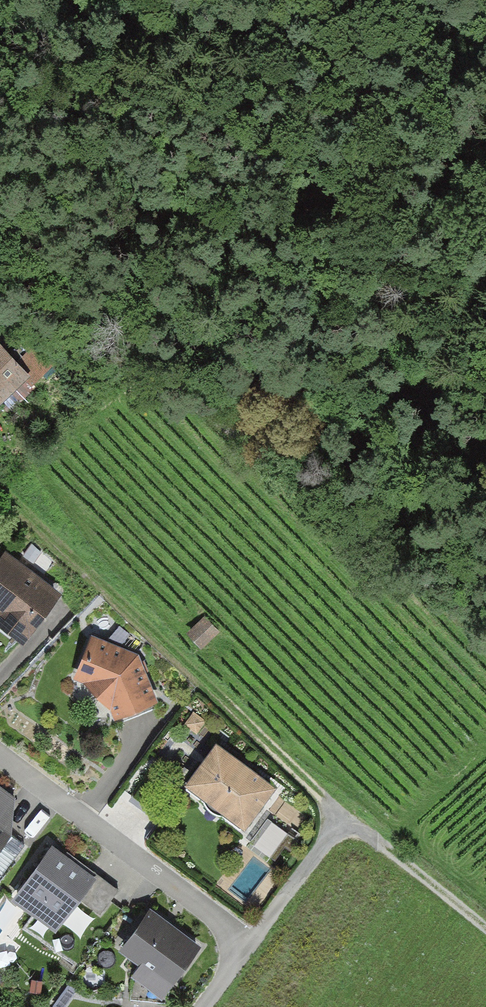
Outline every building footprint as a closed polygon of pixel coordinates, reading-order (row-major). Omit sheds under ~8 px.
[(34,376),(0,339),(0,407),(34,376)] [(0,555),(0,613),(3,615),(0,619),(0,626),(30,647),(68,592),(5,548),(0,555)] [(221,633),(204,616),(186,634),(204,651),(221,633)] [(94,635),(72,682),(102,696),(117,718),(157,705),(141,656),(94,635)] [(217,743),(190,788),(243,829),(275,788),(217,743)] [(10,836),(18,797),(0,783),(0,849),(10,836)] [(64,857),(52,848),(11,905),(57,938),(80,905),(101,920),(120,893),(66,855),(64,857)] [(143,969),(136,977),(163,999),(202,950),(153,910),(120,951),(143,969)]
